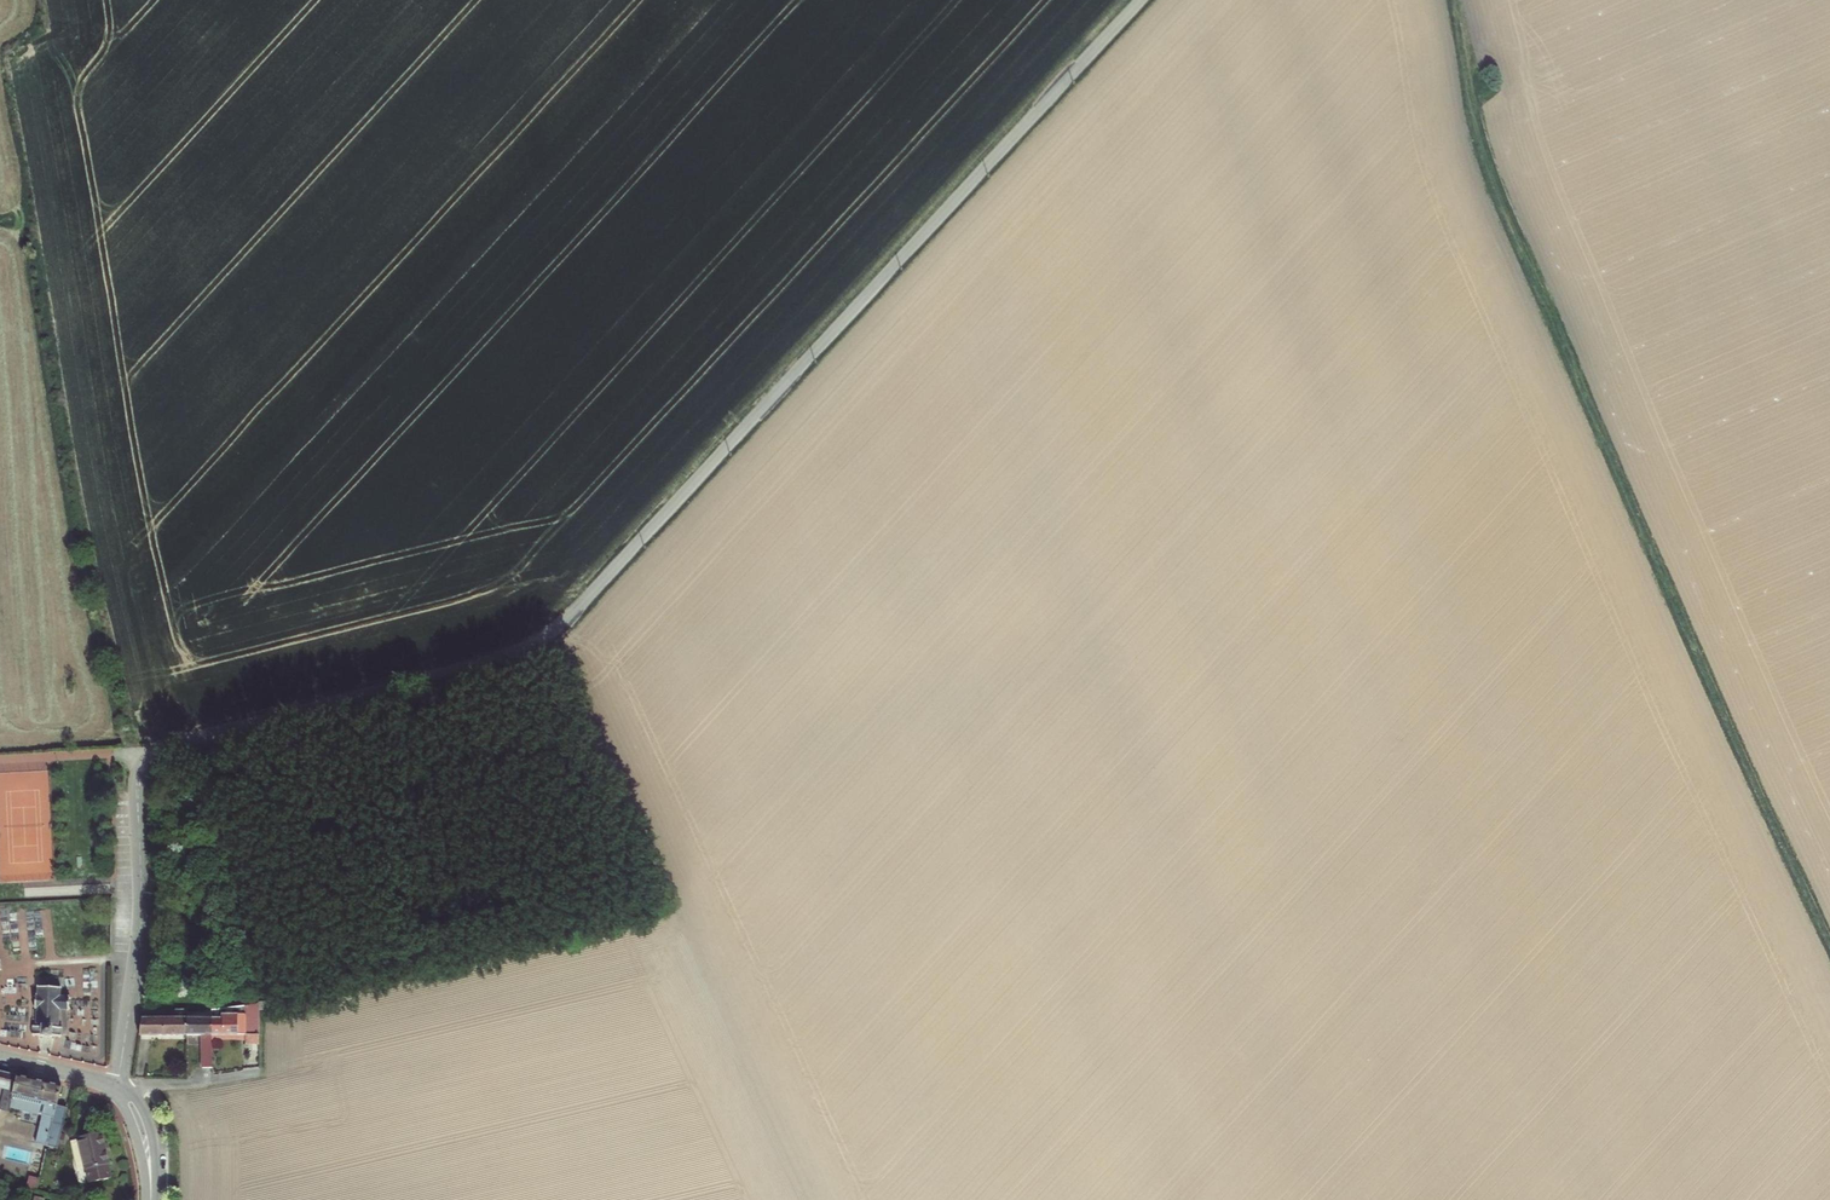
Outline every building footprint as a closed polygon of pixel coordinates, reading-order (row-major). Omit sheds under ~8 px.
[(56,984),(43,983),(41,991),(44,994),(44,1001),(40,1001),(40,1008),(48,1008),(47,1022),(39,1021),(38,1027),(42,1028),(42,1033),(38,1032),(38,1039),(65,1040),(65,1032),(59,1032),(61,1001),(70,1002),(71,990),(60,990),(56,984)] [(259,1003),(240,1006),(240,1035),(259,1035),(259,1003)] [(212,1009),(212,1035),(240,1035),(240,1006),(212,1009)] [(145,1013),(143,1013),(142,1019),(139,1036),(187,1035),(187,1013),(187,1008),(175,1009),(175,1014),(164,1016),(164,1010),(145,1011),(145,1013)] [(212,1009),(187,1013),(187,1035),(202,1035),(212,1035),(212,1009)] [(212,1068),(212,1035),(202,1035),(202,1068),(212,1068)] [(7,1085),(3,1108),(12,1110),(13,1105),(20,1076),(0,1071),(0,1084),(7,1085)] [(20,1076),(13,1105),(45,1112),(39,1142),(51,1144),(61,1102),(65,1085),(38,1079),(20,1076)] [(70,1104),(61,1102),(51,1144),(61,1146),(70,1104)] [(103,1127),(80,1132),(88,1163),(111,1157),(103,1127)]
